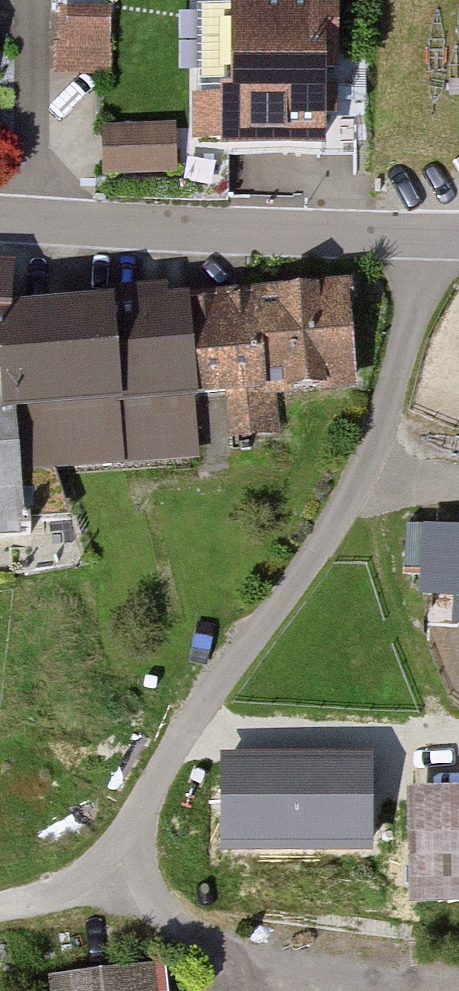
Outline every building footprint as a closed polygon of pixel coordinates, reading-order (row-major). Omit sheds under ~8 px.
[(68,69),(118,66),(114,0),(64,3),(68,69)] [(328,4),(199,5),(200,137),(329,136),(328,4)] [(182,173),(181,122),(108,123),(108,174),(182,173)] [(0,262),(0,366),(14,367),(21,263),(0,262)] [(204,302),(37,321),(55,474),(222,455),(204,302)] [(39,533),(26,381),(0,383),(0,536),(39,533)] [(431,591),(458,593),(458,522),(435,521),(431,591)] [(419,786),(427,900),(458,897),(458,783),(419,786)] [(161,967),(60,978),(62,990),(164,990),(161,967)]
